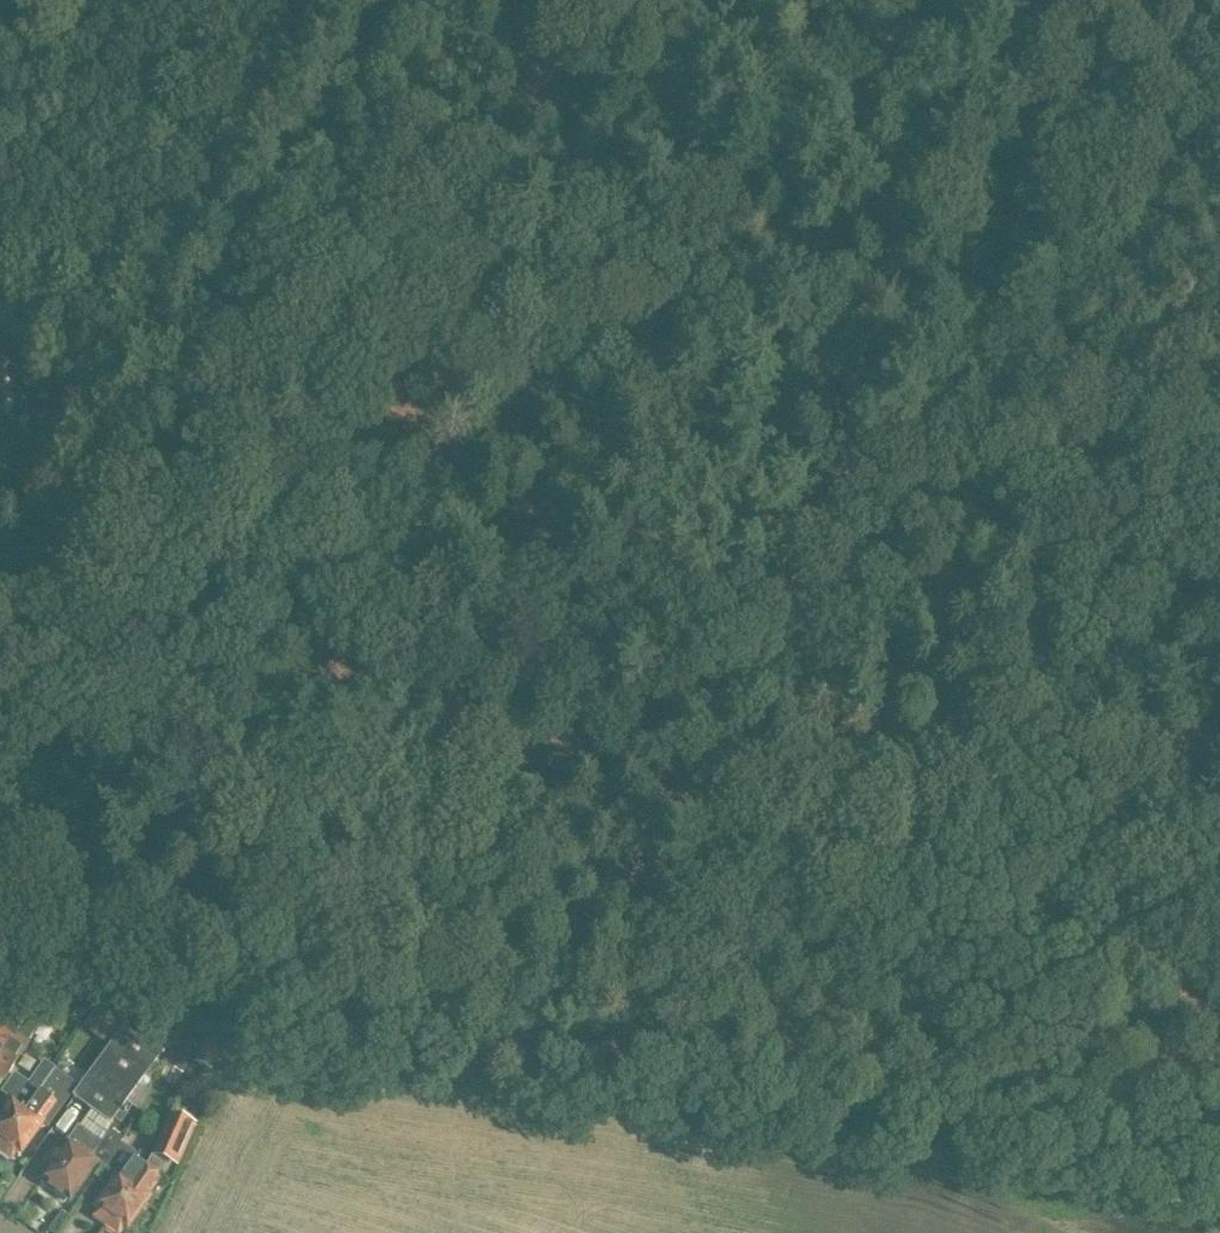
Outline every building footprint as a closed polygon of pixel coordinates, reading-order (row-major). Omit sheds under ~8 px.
[(18,376),(0,361),(0,397),(18,376)] [(30,435),(54,407),(18,376),(0,397),(0,410),(30,435)] [(105,1006),(96,1018),(118,1035),(127,1022),(105,1006)] [(49,1016),(43,1025),(51,1030),(57,1021),(49,1016)] [(29,1044),(0,1025),(0,1071),(8,1075),(29,1044)] [(137,1039),(124,1029),(74,1098),(110,1124),(166,1049),(142,1032),(137,1039)] [(212,1071),(222,1048),(205,1040),(194,1064),(212,1071)] [(184,1075),(197,1051),(177,1041),(165,1065),(184,1075)] [(54,1069),(46,1064),(37,1076),(42,1080),(34,1091),(28,1086),(16,1102),(12,1099),(0,1115),(0,1151),(54,1069)] [(0,1151),(0,1152),(11,1160),(16,1153),(20,1156),(43,1123),(49,1128),(70,1099),(68,1098),(77,1086),(69,1081),(54,1069),(0,1151)] [(8,1075),(0,1071),(0,1088),(8,1075)] [(172,1165),(190,1123),(171,1114),(153,1156),(154,1156),(145,1168),(150,1172),(155,1164),(163,1169),(168,1162),(172,1165)] [(101,1143),(79,1127),(41,1181),(71,1202),(98,1164),(104,1168),(97,1178),(98,1179),(121,1146),(123,1141),(110,1131),(101,1143)] [(121,1146),(98,1179),(109,1187),(95,1207),(99,1210),(93,1218),(105,1226),(145,1168),(136,1162),(138,1157),(121,1146)] [(163,1169),(155,1164),(150,1172),(145,1168),(105,1226),(115,1232),(119,1232),(123,1227),(128,1230),(150,1198),(146,1195),(159,1177),(158,1177),(163,1169)]
